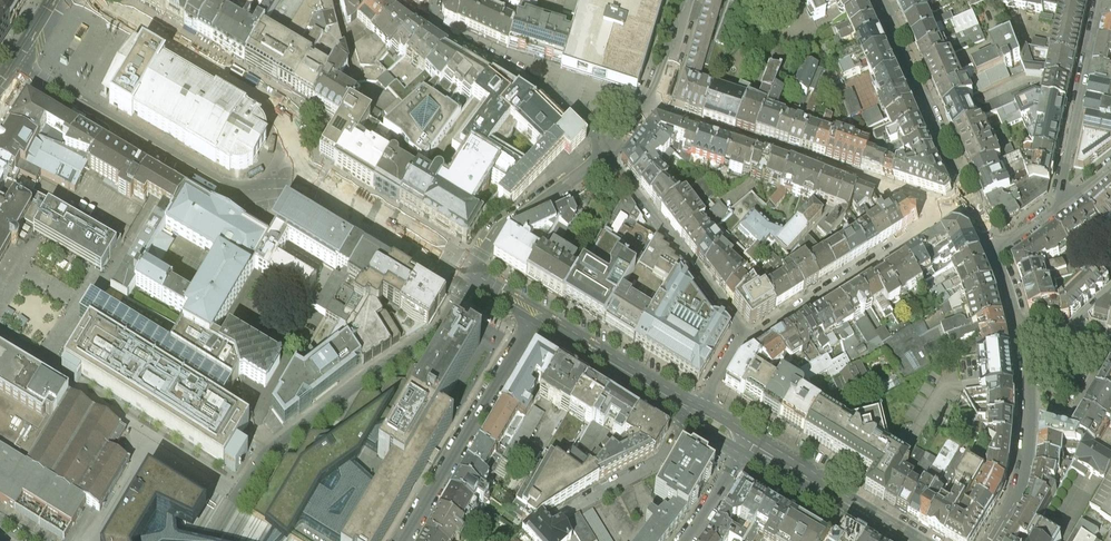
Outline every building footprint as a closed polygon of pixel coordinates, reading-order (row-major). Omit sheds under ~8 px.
[(21,10),(27,0),(0,0),(0,42),(21,10)] [(137,0),(165,17),(175,0),(137,0)] [(165,17),(184,28),(201,0),(175,0),(165,17)] [(184,28),(198,36),(218,0),(201,0),(184,28)] [(198,36),(211,45),(231,9),(226,0),(218,0),(198,36)] [(231,9),(211,45),(244,64),(282,0),(226,0),(231,9)] [(244,64),(291,92),(292,93),(325,37),(337,30),(336,27),(330,0),(282,0),(244,64)] [(343,11),(358,0),(340,0),(343,11)] [(347,27),(356,20),(378,1),(378,0),(358,0),(343,11),(347,27)] [(447,0),(443,13),(442,13),(445,18),(457,23),(463,6),(447,0)] [(457,23),(508,47),(515,23),(502,17),(504,14),(495,10),(493,13),(475,5),(476,2),(472,0),(465,0),(463,6),(457,23)] [(491,1),(493,2),(491,8),(495,10),(504,14),(502,17),(515,23),(517,16),(521,0),(492,0),(491,1)] [(517,16),(532,20),(538,0),(521,0),(517,16)] [(636,90),(663,2),(663,0),(580,0),(576,15),(571,32),(562,63),(561,67),(568,69),(582,73),(616,84),(636,90)] [(563,12),(576,15),(580,0),(566,0),(563,12)] [(698,82),(703,64),(721,0),(706,0),(691,51),(683,78),(698,82)] [(719,69),(745,0),(730,0),(714,42),(707,66),(719,69)] [(865,0),(819,0),(811,4),(807,5),(814,21),(825,16),(822,11),(830,8),(830,6),(839,3),(842,13),(844,12),(847,18),(869,9),(865,0)] [(900,10),(923,1),(922,0),(896,0),(900,10)] [(900,10),(907,25),(928,15),(932,14),(929,6),(941,0),(924,0),(923,1),(900,10)] [(970,9),(991,0),(966,0),(970,9)] [(999,5),(1043,15),(1044,10),(1046,0),(997,0),(999,5)] [(1044,10),(1060,13),(1058,24),(1083,28),(1088,6),(1086,6),(1059,0),(1046,0),(1044,10)] [(354,46),(372,35),(380,29),(396,14),(387,7),(378,1),(356,20),(347,27),(350,35),(354,46)] [(875,21),(869,9),(847,18),(850,24),(836,30),(839,37),(875,21)] [(1042,20),(1058,24),(1060,13),(1044,10),(1043,15),(1042,20)] [(953,21),(913,39),(920,53),(941,43),(939,38),(955,31),(957,36),(978,27),(972,13),(953,21)] [(380,29),(372,35),(387,49),(389,50),(392,47),(406,35),(414,26),(406,21),(396,14),(380,29)] [(928,15),(907,25),(913,39),(953,21),(951,14),(931,23),(928,15)] [(515,23),(508,47),(562,63),(571,32),(548,25),(548,26),(540,23),(540,22),(532,20),(517,16),(515,23)] [(875,21),(839,37),(841,43),(852,38),(852,37),(855,36),(858,43),(880,33),(875,21)] [(1034,42),(1032,50),(1076,60),(1083,28),(1058,24),(1053,46),(1034,42)] [(404,56),(406,55),(413,48),(426,35),(414,26),(406,35),(392,47),(394,48),(393,49),(397,53),(398,53),(399,54),(400,53),(404,56)] [(941,43),(920,53),(926,67),(951,55),(949,52),(970,43),(972,46),(984,41),(978,27),(957,36),(941,43)] [(1105,28),(1102,45),(1110,47),(1110,29),(1105,28)] [(325,37),(292,93),(312,104),(343,51),(337,30),(325,37)] [(880,33),(858,43),(862,52),(859,54),(856,52),(841,59),(845,67),(887,49),(880,33)] [(360,66),(369,66),(375,61),(378,63),(389,50),(387,49),(372,35),(354,46),(359,63),(360,66)] [(406,55),(422,73),(431,64),(446,48),(426,35),(413,48),(406,55)] [(1011,36),(991,45),(996,56),(973,66),(973,68),(959,73),(964,85),(968,83),(971,82),(973,82),(1005,68),(1011,65),(1021,61),(1015,46),(1011,36)] [(125,76),(141,51),(130,44),(115,70),(100,95),(110,101),(125,76)] [(1102,45),(1096,70),(1110,74),(1110,47),(1102,45)] [(746,99),(735,127),(755,133),(776,82),(789,51),(776,46),(760,90),(761,92),(757,103),(746,99)] [(1015,46),(1021,61),(1024,68),(1027,76),(1047,78),(1071,82),(1076,60),(1032,50),(1015,46)] [(164,62),(142,48),(141,51),(125,76),(110,101),(109,103),(132,117),(133,114),(141,119),(186,146),(213,163),(229,171),(230,169),(236,171),(241,171),(247,169),(251,166),(252,166),(265,143),(265,137),(264,132),(262,127),(258,123),(259,121),(244,112),(216,95),(162,64),(164,62)] [(443,81),(463,58),(446,48),(431,64),(422,73),(434,83),(432,85),(437,88),(443,81)] [(872,83),(881,103),(907,92),(887,49),(845,67),(830,74),(822,72),(815,92),(812,98),(819,100),(830,102),(824,89),(869,70),(875,82),(872,83)] [(347,67),(343,51),(312,104),(340,121),(348,107),(352,110),(358,99),(336,86),(347,67)] [(964,85),(959,73),(951,55),(926,67),(939,96),(964,85)] [(463,58),(443,81),(452,88),(453,87),(457,91),(461,94),(462,92),(470,100),(472,97),(492,75),(490,74),(489,75),(481,68),(480,70),(472,63),(471,65),(463,58)] [(374,69),(363,68),(363,81),(376,82),(377,80),(386,72),(378,63),(375,61),(369,66),(374,67),(374,68),(374,69)] [(683,78),(674,107),(702,116),(713,87),(719,69),(707,66),(703,64),(698,82),(683,78)] [(351,83),(347,67),(336,86),(358,99),(359,99),(361,94),(351,83)] [(803,68),(793,91),(806,96),(809,89),(815,92),(822,72),(803,68)] [(973,82),(979,95),(1010,81),(1006,71),(1005,68),(973,82)] [(1011,70),(1006,71),(1010,81),(1022,76),(1027,76),(1024,68),(1012,72),(1011,70)] [(1096,70),(1093,88),(1110,92),(1110,74),(1096,70)] [(386,89),(388,87),(395,81),(386,72),(377,80),(386,89)] [(384,112),(392,121),(425,92),(432,85),(434,83),(422,73),(404,89),(396,79),(395,81),(388,87),(398,99),(384,112)] [(585,139),(568,122),(564,127),(538,102),(537,103),(517,90),(492,75),(472,97),(483,106),(477,113),(477,114),(451,148),(461,155),(464,151),(470,154),(470,153),(496,169),(489,181),(504,190),(497,198),(509,207),(512,204),(513,205),(522,195),(552,164),(559,158),(565,151),(570,156),(585,139)] [(1047,78),(1042,98),(1067,103),(1071,82),(1047,78)] [(425,92),(448,106),(455,94),(457,91),(453,87),(452,88),(443,81),(437,88),(432,85),(425,92)] [(776,82),(755,133),(774,140),(783,118),(783,117),(769,112),(771,109),(775,111),(785,87),(776,82)] [(713,87),(702,116),(735,127),(746,99),(751,88),(740,84),(736,94),(730,92),(732,87),(730,84),(726,83),(723,84),(721,90),(713,87)] [(939,96),(945,110),(969,99),(974,97),(968,83),(964,85),(939,96)] [(986,106),(991,117),(997,114),(1015,106),(1034,98),(1029,87),(986,106)] [(1093,88),(1087,114),(1083,138),(1110,145),(1110,92),(1093,88)] [(851,91),(840,96),(848,118),(859,113),(851,91)] [(408,152),(423,164),(460,113),(448,106),(425,92),(392,121),(384,129),(394,136),(401,141),(400,142),(409,151),(408,152)] [(907,92),(881,103),(888,119),(914,107),(907,92)] [(10,127),(39,141),(66,152),(79,130),(27,98),(10,127)] [(819,100),(812,98),(811,98),(802,120),(804,122),(804,125),(796,122),(787,144),(800,148),(808,127),(819,100)] [(1022,122),(1033,144),(1027,143),(1026,149),(1029,148),(1035,149),(1056,153),(1067,103),(1042,98),(1036,98),(1034,98),(1015,106),(1022,122)] [(358,99),(352,110),(374,123),(380,112),(359,99),(358,99)] [(979,123),(969,99),(945,110),(956,133),(979,123)] [(783,118),(774,140),(787,144),(796,122),(802,106),(795,103),(790,116),(790,118),(791,118),(790,121),(783,118)] [(1015,106),(997,114),(1003,128),(1004,129),(1006,129),(1022,122),(1015,106)] [(352,110),(348,107),(340,121),(337,126),(319,157),(335,166),(344,150),(350,153),(357,141),(368,147),(379,126),(374,123),(352,110)] [(891,124),(872,133),(876,143),(877,142),(880,141),(900,132),(921,123),(914,107),(888,119),(891,124)] [(877,109),(861,116),(867,128),(883,121),(877,109)] [(831,116),(825,114),(824,118),(812,152),(824,156),(831,134),(825,133),(826,129),(827,129),(831,116)] [(808,127),(800,148),(812,152),(824,118),(818,116),(815,124),(815,126),(814,129),(808,127)] [(699,133),(655,118),(646,129),(669,147),(672,138),(683,141),(679,156),(689,163),(692,156),(699,133)] [(996,162),(1010,156),(1015,154),(1011,146),(997,152),(983,121),(979,123),(956,133),(974,172),(996,162)] [(835,124),(831,134),(824,156),(860,168),(867,147),(867,145),(842,136),(845,125),(839,122),(835,124)] [(921,123),(900,132),(907,148),(928,139),(921,123)] [(344,150),(335,166),(345,172),(373,189),(388,163),(384,160),(385,156),(383,155),(394,136),(384,129),(379,126),(368,147),(357,141),(350,153),(344,150)] [(13,173),(26,167),(39,141),(10,127),(0,145),(0,166),(13,173)] [(669,147),(646,129),(634,144),(621,159),(629,169),(633,175),(652,160),(659,155),(666,161),(674,151),(669,147)] [(65,153),(91,162),(102,144),(79,130),(66,152),(65,153)] [(900,132),(880,141),(891,156),(901,151),(904,150),(907,148),(900,132)] [(730,143),(699,133),(692,156),(708,161),(705,169),(715,172),(722,168),(724,163),(730,143)] [(1083,138),(1075,170),(1085,173),(1110,152),(1110,145),(1083,138)] [(928,139),(907,148),(904,150),(907,156),(903,157),(900,159),(899,165),(905,163),(914,160),(934,151),(928,139)] [(39,141),(26,167),(41,175),(75,193),(88,168),(87,168),(91,162),(65,153),(66,152),(39,141)] [(409,151),(400,142),(388,163),(373,189),(387,197),(398,204),(416,173),(423,164),(408,152),(409,151)] [(867,147),(860,168),(884,175),(889,161),(873,156),(877,142),(876,143),(867,147)] [(756,151),(730,143),(724,163),(730,165),(729,168),(742,173),(743,170),(749,171),(755,152),(756,151)] [(131,199),(133,195),(148,171),(102,144),(91,162),(87,168),(88,168),(120,187),(118,191),(131,199)] [(1036,154),(1034,162),(1053,166),(1056,153),(1035,149),(1029,148),(1026,149),(1023,150),(1025,154),(1036,154)] [(900,159),(903,157),(901,151),(891,156),(889,161),(898,165),(899,165),(900,159)] [(916,165),(907,169),(909,173),(919,172),(939,163),(934,151),(914,160),(916,165)] [(763,155),(755,152),(749,171),(749,173),(755,175),(755,176),(769,181),(768,183),(776,186),(775,188),(781,190),(788,163),(763,154),(763,155)] [(1010,156),(1011,160),(1001,165),(999,169),(996,162),(974,172),(979,184),(1003,173),(1023,164),(1019,152),(1015,154),(1010,156)] [(447,191),(440,186),(421,217),(433,225),(464,243),(479,218),(479,217),(483,210),(475,204),(479,197),(480,197),(484,191),(483,190),(489,181),(496,169),(470,153),(470,154),(463,165),(447,191)] [(633,175),(641,184),(659,171),(656,168),(657,166),(652,160),(633,175)] [(889,161),(884,175),(894,179),(898,165),(889,161)] [(1027,163),(1023,164),(1030,181),(1035,179),(1050,182),(1053,166),(1034,162),(1030,163),(1027,163)] [(823,176),(788,163),(781,190),(786,192),(800,197),(813,202),(823,176)] [(907,183),(909,173),(907,169),(905,163),(899,165),(898,165),(894,179),(907,183)] [(909,173),(907,183),(937,193),(946,196),(949,193),(951,191),(939,163),(919,172),(909,173)] [(1023,164),(1003,173),(1008,183),(1012,182),(1015,188),(1030,181),(1023,164)] [(7,183),(13,173),(0,166),(0,180),(7,183)] [(36,185),(41,175),(26,167),(13,173),(36,185)] [(663,167),(659,171),(641,184),(650,196),(664,182),(671,173),(663,167)] [(167,183),(148,171),(133,195),(144,201),(147,197),(155,201),(163,206),(174,212),(185,194),(167,183)] [(36,185),(13,173),(7,183),(23,190),(31,194),(36,185)] [(412,212),(421,217),(440,186),(440,184),(439,182),(436,181),(434,181),(432,182),(416,173),(398,204),(412,212)] [(664,182),(650,196),(660,210),(684,192),(689,189),(671,173),(664,182)] [(979,184),(987,201),(1015,188),(1012,182),(1008,183),(1003,173),(979,184)] [(707,175),(696,182),(709,199),(719,192),(707,175)] [(843,184),(823,176),(813,202),(811,205),(816,210),(819,201),(835,207),(843,184)] [(992,213),(1013,219),(1047,195),(1050,182),(1035,179),(1030,181),(1015,188),(987,201),(992,213)] [(9,205),(15,196),(18,198),(23,190),(7,183),(0,180),(0,201),(9,205)] [(843,184),(835,207),(841,209),(847,212),(847,210),(850,203),(856,189),(843,184)] [(1086,210),(1102,227),(1105,230),(1110,225),(1110,188),(1086,210)] [(856,189),(850,203),(857,215),(864,211),(870,207),(872,200),(874,195),(856,189)] [(102,274),(121,240),(31,194),(23,190),(18,198),(34,207),(24,225),(36,231),(34,235),(41,239),(91,267),(97,271),(102,274)] [(781,190),(779,193),(767,206),(770,209),(774,209),(785,197),(786,192),(781,190)] [(684,192),(660,210),(681,236),(700,220),(704,216),(684,192)] [(250,276),(254,268),(268,243),(227,218),(185,194),(174,212),(171,217),(166,224),(165,227),(206,252),(217,258),(218,256),(250,276)] [(600,236),(609,241),(611,238),(612,239),(620,226),(622,223),(624,224),(629,217),(634,207),(625,194),(600,236)] [(24,225),(34,207),(18,198),(15,196),(9,205),(0,201),(0,220),(2,221),(0,225),(0,267),(8,252),(12,246),(16,246),(18,244),(19,241),(18,236),(24,225)] [(783,223),(789,229),(811,205),(813,202),(800,197),(794,214),(788,221),(785,223),(783,223)] [(575,199),(569,203),(571,209),(578,204),(575,199)] [(889,238),(900,230),(889,211),(881,216),(879,213),(880,212),(872,200),(870,207),(876,218),(889,238)] [(549,214),(555,229),(558,225),(566,231),(575,216),(573,214),(571,209),(569,203),(561,208),(549,214)] [(732,215),(719,204),(707,214),(718,228),(732,215)] [(785,234),(774,245),(785,255),(822,215),(816,210),(811,205),(789,229),(785,234)] [(919,212),(898,205),(889,211),(900,230),(919,219),(919,213),(919,212)] [(155,218),(166,224),(171,217),(174,212),(163,206),(160,211),(161,211),(156,218),(155,217),(155,218)] [(289,207),(283,218),(268,243),(254,268),(305,299),(317,279),(278,257),(283,249),(288,240),(337,269),(332,278),(320,300),(318,299),(312,308),(326,315),(348,279),(363,251),(289,207)] [(634,207),(629,217),(642,225),(646,222),(634,207)] [(826,238),(843,219),(844,218),(847,212),(841,209),(840,213),(837,212),(827,223),(825,221),(817,230),(826,238)] [(865,253),(877,245),(865,226),(860,230),(853,219),(847,210),(847,212),(844,218),(843,219),(853,234),(865,253)] [(1102,227),(1086,210),(1071,221),(1057,230),(1070,249),(1102,227)] [(864,211),(857,215),(865,226),(877,245),(889,238),(876,218),(871,222),(864,211)] [(768,227),(752,212),(746,218),(748,220),(738,230),(747,239),(749,237),(757,245),(747,256),(746,255),(743,258),(752,267),(752,266),(754,268),(760,260),(767,253),(774,245),(785,234),(768,227)] [(555,229),(549,214),(508,233),(493,260),(506,268),(526,279),(555,229)] [(119,296),(126,300),(135,285),(143,272),(140,269),(141,267),(146,258),(165,227),(166,224),(155,218),(137,248),(127,265),(126,265),(124,269),(122,272),(123,273),(111,292),(113,293),(119,296)] [(696,255),(705,247),(702,243),(712,234),(700,220),(681,236),(696,255)] [(556,248),(566,231),(558,225),(555,229),(526,279),(531,283),(542,289),(552,296),(562,301),(577,275),(570,271),(572,266),(569,264),(571,261),(556,252),(557,249),(556,248)] [(642,261),(655,240),(635,228),(632,233),(620,226),(612,239),(611,238),(609,241),(612,243),(613,243),(625,250),(625,251),(630,254),(642,261)] [(924,257),(931,268),(939,260),(940,260),(954,250),(975,242),(970,231),(962,228),(955,226),(942,234),(924,246),(928,254),(924,257)] [(705,247),(696,255),(704,266),(719,247),(725,240),(729,237),(718,228),(712,234),(702,243),(705,247)] [(1070,249),(1057,230),(1050,235),(1043,240),(1014,261),(1020,276),(1047,269),(1043,263),(1047,260),(1049,262),(1060,257),(1070,249)] [(865,253),(853,234),(847,238),(845,235),(841,237),(844,240),(841,242),(837,244),(849,263),(865,253)] [(172,243),(160,236),(146,258),(159,266),(172,243)] [(609,241),(600,236),(577,275),(562,301),(587,316),(604,326),(642,261),(630,254),(625,251),(625,250),(613,243),(612,243),(609,241)] [(642,261),(604,326),(608,328),(620,336),(634,344),(680,266),(672,262),(674,259),(667,254),(668,251),(667,250),(661,247),(663,244),(655,240),(642,261)] [(816,248),(807,240),(798,251),(802,258),(816,248)] [(954,250),(940,260),(942,264),(946,263),(952,260),(952,259),(956,256),(957,258),(954,260),(953,263),(955,266),(960,263),(980,254),(975,242),(954,250)] [(1103,249),(1110,258),(1110,242),(1103,249)] [(849,263),(837,244),(822,254),(834,273),(849,263)] [(928,254),(924,246),(916,251),(910,254),(908,256),(921,276),(931,270),(932,269),(931,268),(924,257),(928,254)] [(719,247),(704,266),(725,293),(744,273),(728,259),(731,256),(719,247)] [(348,279),(362,285),(366,288),(376,272),(385,277),(391,268),(380,261),(363,251),(348,279)] [(802,258),(798,251),(789,259),(795,265),(787,271),(791,274),(802,292),(818,283),(806,264),(802,258)] [(767,253),(760,260),(767,266),(775,275),(777,277),(787,271),(767,253)] [(806,264),(818,283),(834,273),(822,254),(806,264)] [(955,266),(954,267),(959,279),(986,266),(980,254),(960,263),(955,266)] [(250,276),(218,256),(217,258),(192,300),(184,315),(189,318),(182,330),(208,345),(212,338),(250,276)] [(896,263),(882,272),(899,298),(924,282),(921,276),(908,256),(896,263)] [(1063,264),(1047,269),(1020,276),(1025,290),(1050,283),(1068,277),(1066,269),(1063,264)] [(680,266),(634,344),(642,349),(698,382),(728,331),(680,266)] [(744,273),(725,293),(733,303),(748,286),(743,281),(749,275),(754,280),(759,274),(754,268),(752,266),(752,267),(747,272),(745,271),(744,273)] [(754,280),(750,284),(758,295),(763,291),(762,290),(775,275),(767,266),(759,274),(754,280)] [(993,282),(986,266),(959,279),(951,283),(942,287),(946,293),(962,286),(965,294),(993,282)] [(143,272),(135,285),(184,315),(192,300),(170,288),(172,285),(141,267),(140,269),(143,272)] [(404,275),(391,268),(385,277),(376,272),(366,288),(362,285),(352,300),(365,308),(368,302),(377,308),(383,299),(400,310),(416,282),(404,275)] [(787,271),(777,277),(791,300),(802,292),(791,274),(787,271)] [(899,298),(882,272),(879,273),(874,277),(870,280),(882,300),(887,308),(900,300),(899,298)] [(1064,298),(1078,312),(1110,282),(1102,275),(1100,276),(1091,273),(1064,298)] [(777,277),(775,275),(762,290),(763,291),(775,310),(791,300),(777,277)] [(882,300),(870,280),(867,282),(857,287),(870,308),(875,304),(882,300)] [(416,282),(400,310),(395,318),(406,337),(428,326),(436,312),(444,299),(416,282)] [(998,295),(993,282),(965,294),(964,294),(968,306),(998,295)] [(1025,290),(1031,312),(1057,304),(1055,297),(1058,296),(1056,287),(1052,288),(1050,283),(1025,290)] [(750,284),(748,286),(733,303),(750,326),(775,310),(763,291),(758,295),(750,284)] [(857,288),(854,290),(851,291),(845,295),(838,300),(851,321),(853,323),(854,326),(864,342),(867,346),(873,342),(878,340),(877,338),(875,336),(865,319),(863,316),(864,315),(864,314),(864,313),(866,313),(868,312),(870,310),(870,308),(857,287),(857,288)] [(946,293),(942,287),(932,294),(941,308),(951,301),(946,293)] [(939,309),(943,315),(952,309),(954,317),(956,322),(962,320),(966,322),(967,324),(972,322),(968,306),(964,294),(958,296),(951,301),(941,308),(939,309)] [(1000,302),(998,295),(968,306),(972,322),(975,329),(979,327),(1004,318),(1000,302)] [(1078,312),(1064,298),(1060,302),(1061,305),(1057,304),(1031,312),(1063,321),(1069,320),(1078,312)] [(81,338),(64,366),(66,367),(62,374),(78,383),(82,377),(83,377),(99,387),(165,428),(182,438),(201,450),(234,470),(247,449),(236,442),(241,434),(249,422),(221,404),(239,375),(234,358),(208,345),(182,330),(171,348),(167,346),(91,299),(85,309),(80,318),(89,324),(81,338)] [(362,365),(406,337),(395,318),(400,310),(383,299),(377,308),(368,302),(365,308),(352,300),(344,315),(353,321),(348,329),(339,324),(319,358),(312,348),(298,369),(296,368),(272,408),(284,424),(307,407),(362,365)] [(851,321),(838,300),(820,311),(834,333),(835,335),(853,323),(851,321)] [(882,300),(875,304),(885,319),(892,314),(887,308),(882,300)] [(1090,323),(1093,330),(1109,334),(1110,328),(1110,304),(1090,323)] [(820,311),(808,318),(823,341),(830,336),(834,333),(820,311)] [(801,323),(797,325),(809,345),(812,349),(823,341),(808,318),(805,320),(804,321),(804,320),(801,323)] [(982,340),(1007,335),(1004,318),(979,327),(982,340)] [(975,329),(972,322),(967,324),(966,322),(962,320),(956,322),(942,327),(948,338),(949,338),(975,329)] [(921,321),(909,329),(923,350),(948,338),(942,327),(929,334),(921,321)] [(927,359),(923,350),(909,329),(905,322),(899,326),(887,334),(884,330),(880,333),(875,336),(877,338),(878,340),(879,339),(887,354),(884,356),(894,370),(903,384),(932,370),(927,359)] [(853,323),(835,335),(841,344),(845,358),(851,371),(860,367),(884,356),(887,354),(879,339),(878,340),(873,342),(867,346),(864,342),(854,326),(853,323)] [(801,356),(801,357),(807,354),(807,346),(809,345),(797,325),(788,331),(786,333),(801,356)] [(975,329),(949,338),(951,344),(963,340),(965,345),(982,341),(982,340),(979,327),(975,329)] [(218,341),(212,338),(208,345),(234,358),(239,375),(243,374),(265,387),(279,361),(229,332),(223,344),(218,341)] [(775,340),(770,343),(788,362),(789,363),(801,356),(786,333),(781,336),(775,340)] [(381,459),(391,465),(404,472),(437,416),(479,347),(467,340),(465,345),(461,343),(462,341),(451,335),(433,366),(381,459)] [(1007,335),(982,340),(982,341),(984,349),(979,349),(980,356),(1010,352),(1007,335)] [(830,336),(823,341),(828,348),(829,351),(830,351),(837,346),(830,336)] [(948,338),(923,350),(927,359),(940,353),(937,348),(951,344),(949,338),(948,338)] [(823,341),(812,349),(820,361),(826,358),(827,359),(831,353),(830,351),(829,351),(828,348),(823,341)] [(788,362),(770,343),(766,345),(759,350),(752,354),(759,361),(771,371),(780,363),(783,367),(788,362)] [(807,354),(801,357),(809,368),(820,361),(812,349),(809,345),(807,346),(807,354)] [(542,392),(557,366),(533,351),(520,375),(534,383),(540,386),(538,390),(542,392)] [(983,391),(988,390),(1014,387),(1013,381),(1010,352),(980,356),(982,385),(983,391)] [(43,380),(38,377),(29,372),(0,354),(0,446),(28,463),(53,420),(46,416),(43,421),(40,419),(24,410),(43,380)] [(759,361),(752,354),(746,358),(739,362),(725,387),(739,395),(752,373),(759,361)] [(801,356),(789,363),(799,373),(809,368),(801,357),(801,356)] [(799,373),(786,380),(794,386),(800,390),(800,391),(801,392),(801,393),(801,394),(801,397),(813,391),(808,383),(826,373),(830,382),(839,377),(851,371),(845,358),(831,365),(827,359),(826,358),(820,361),(809,368),(799,373)] [(771,371),(759,361),(752,373),(774,387),(779,378),(771,371)] [(780,363),(771,371),(779,378),(786,380),(799,373),(789,363),(788,362),(783,367),(780,363)] [(339,540),(346,540),(391,465),(381,459),(433,366),(413,365),(405,380),(388,380),(379,395),(360,395),(337,433),(310,433),(296,456),(285,456),(253,510),(269,521),(299,468),(382,412),(356,460),(318,484),(298,518),(339,540)] [(557,366),(542,392),(539,397),(568,414),(586,383),(557,366)] [(868,382),(860,367),(851,371),(839,377),(850,398),(870,387),(868,382)] [(1102,383),(1098,390),(1109,396),(1110,392),(1110,368),(1102,383)] [(752,373),(739,395),(762,409),(774,387),(752,373)] [(534,383),(520,375),(501,408),(517,418),(524,422),(531,411),(525,408),(532,396),(527,393),(534,383)] [(850,398),(839,377),(830,382),(824,385),(829,395),(828,396),(817,402),(814,405),(818,408),(819,407),(834,405),(850,398)] [(792,406),(799,398),(801,397),(801,394),(801,393),(801,392),(800,391),(800,390),(794,386),(786,380),(779,378),(774,387),(762,409),(779,419),(788,404),(792,406)] [(874,379),(868,382),(870,387),(878,402),(884,398),(874,379)] [(46,416),(53,420),(68,395),(66,393),(52,385),(43,380),(24,410),(40,419),(43,421),(46,416)] [(608,397),(586,383),(568,414),(555,437),(565,443),(568,444),(571,444),(573,442),(584,423),(590,426),(608,397)] [(1014,401),(1014,387),(988,390),(988,393),(991,395),(992,402),(1014,401)] [(988,403),(992,402),(991,395),(988,393),(988,390),(983,391),(965,392),(969,400),(973,399),(974,398),(988,396),(988,403)] [(1109,396),(1098,390),(1091,401),(1085,411),(1110,426),(1110,397),(1109,396)] [(106,500),(129,462),(110,450),(113,445),(115,441),(118,443),(125,430),(94,411),(68,395),(53,420),(28,463),(26,466),(86,503),(100,511),(106,500)] [(608,397),(590,426),(578,447),(597,457),(605,446),(612,451),(624,437),(637,414),(608,397)] [(801,397),(799,398),(792,406),(788,404),(779,419),(803,433),(818,408),(819,408),(818,408),(814,405),(801,397)] [(1014,401),(992,402),(992,412),(992,418),(1014,419),(1014,401)] [(517,418),(501,408),(478,446),(494,456),(517,418)] [(843,421),(842,423),(841,423),(841,422),(818,408),(803,433),(873,475),(864,489),(879,498),(884,500),(901,471),(905,465),(907,461),(903,459),(888,450),(888,449),(887,450),(886,449),(888,447),(880,413),(879,412),(843,420),(843,421)] [(1085,411),(1073,432),(1082,437),(1088,441),(1094,444),(1095,445),(1097,442),(1110,451),(1110,426),(1085,411)] [(298,518),(318,484),(356,460),(382,412),(299,468),(269,521),(266,524),(268,525),(271,528),(275,530),(285,540),(290,532),(298,518)] [(671,434),(637,414),(624,437),(650,456),(671,434)] [(437,416),(404,472),(391,465),(346,540),(384,540),(412,494),(453,426),(437,416)] [(972,430),(981,435),(981,433),(983,425),(991,426),(992,418),(979,418),(976,422),(972,430)] [(1014,419),(992,418),(991,426),(991,436),(1000,437),(1013,437),(1014,419)] [(1067,431),(1042,423),(1040,442),(1077,446),(1082,437),(1073,432),(1073,433),(1067,431)] [(991,441),(999,446),(1000,437),(991,436),(991,441)] [(565,443),(555,437),(544,454),(554,461),(565,443)] [(650,456),(624,437),(612,451),(605,446),(597,457),(578,447),(565,469),(593,486),(650,456)] [(1010,466),(1013,437),(1000,437),(999,446),(991,460),(1010,466)] [(938,461),(926,481),(938,487),(958,454),(963,445),(954,440),(951,439),(938,461)] [(1084,477),(1087,471),(1105,482),(1110,471),(1110,458),(1092,447),(1094,444),(1088,441),(1083,450),(1080,455),(1073,468),(1072,470),(1084,477)] [(1077,446),(1040,442),(1039,457),(1061,459),(1061,460),(1063,460),(1064,450),(1066,450),(1066,452),(1068,454),(1080,455),(1083,450),(1077,446)] [(494,456),(478,446),(466,466),(482,476),(494,456)] [(905,465),(901,471),(912,478),(926,456),(914,449),(907,461),(905,465)] [(86,503),(26,466),(0,450),(0,500),(15,509),(22,496),(47,511),(72,526),(86,503)] [(690,456),(681,451),(655,495),(665,501),(663,504),(672,508),(676,511),(677,509),(686,515),(701,491),(713,470),(704,465),(706,462),(698,457),(692,454),(690,456)] [(554,461),(544,454),(509,512),(528,526),(540,518),(593,486),(565,469),(554,461)] [(938,487),(930,501),(934,503),(941,507),(944,503),(957,481),(969,461),(958,454),(938,487)] [(912,478),(909,485),(920,491),(926,481),(938,461),(927,455),(926,456),(912,478)] [(1061,459),(1039,457),(1037,473),(1068,475),(1072,470),(1073,468),(1061,467),(1061,460),(1061,459)] [(990,474),(1006,482),(1010,466),(991,460),(988,465),(991,466),(988,474),(990,474)] [(986,470),(969,461),(957,481),(963,484),(964,486),(957,499),(966,504),(972,494),(984,472),(986,470)] [(482,476),(466,466),(459,479),(486,496),(490,490),(487,487),(490,483),(482,476)] [(912,478),(901,471),(884,500),(895,507),(909,485),(912,478)] [(1105,482),(1090,507),(1101,514),(1100,516),(1110,523),(1110,471),(1105,482)] [(972,494),(977,497),(990,474),(988,474),(984,472),(972,494)] [(1068,475),(1037,473),(1033,489),(1053,502),(1058,494),(1049,489),(1051,485),(1052,485),(1053,483),(1062,486),(1068,475)] [(977,497),(978,497),(995,507),(1003,493),(1006,482),(990,474),(977,497)] [(179,537),(173,521),(191,529),(204,508),(173,492),(173,482),(172,480),(169,479),(154,475),(152,476),(150,478),(148,481),(112,540),(200,540),(179,537)] [(486,496),(459,479),(450,492),(473,506),(476,500),(483,504),(487,497),(486,496)] [(926,481),(920,491),(907,514),(918,521),(930,501),(938,487),(926,481)] [(963,484),(957,481),(944,503),(954,508),(954,506),(957,499),(964,486),(963,484)] [(895,507),(907,514),(920,491),(909,485),(895,507)] [(739,486),(716,524),(725,529),(726,531),(730,534),(754,495),(739,486)] [(1038,527),(1053,502),(1033,489),(1033,490),(1032,493),(1032,494),(1031,497),(1033,498),(1026,509),(1022,516),(1019,517),(1020,520),(1019,522),(1018,521),(1015,526),(1016,527),(1011,534),(1009,534),(1009,538),(1007,540),(1029,540),(1038,527)] [(473,506),(450,492),(438,513),(462,527),(484,540),(487,532),(465,519),(473,506)] [(972,508),(978,497),(977,497),(972,494),(966,504),(972,508)] [(730,534),(727,540),(729,540),(745,540),(752,528),(767,502),(754,495),(730,534)] [(986,522),(995,507),(978,497),(972,508),(973,508),(979,512),(976,515),(986,522)] [(944,503),(941,507),(929,528),(946,537),(958,518),(966,504),(957,499),(954,506),(954,508),(944,503)] [(929,528),(941,507),(934,503),(930,501),(918,521),(929,528)] [(767,502),(752,528),(765,536),(780,510),(767,502)] [(972,508),(966,504),(958,518),(965,523),(973,508),(972,508)] [(672,508),(663,513),(657,520),(650,515),(645,521),(651,527),(641,540),(666,540),(686,515),(677,509),(676,511),(672,508)] [(762,540),(777,540),(791,517),(780,510),(765,536),(762,540)] [(592,511),(580,518),(593,540),(611,540),(592,511)] [(438,513),(426,534),(438,540),(453,540),(462,527),(438,513)] [(946,537),(952,540),(975,540),(986,522),(976,515),(973,521),(966,523),(965,523),(958,518),(946,537)] [(580,518),(578,516),(566,522),(577,540),(593,540),(580,518)] [(826,537),(791,517),(777,540),(824,540),(826,537)] [(559,526),(551,530),(540,518),(528,526),(522,533),(531,540),(569,540),(559,526)] [(1094,540),(1099,531),(1082,521),(1070,540),(1096,540),(1094,540)] [(704,540),(729,540),(727,540),(730,534),(726,531),(725,529),(716,524),(704,540)] [(864,540),(843,527),(834,540),(863,540),(864,540)] [(1038,527),(1029,540),(1061,540),(1062,540),(1043,529),(1043,530),(1038,527)] [(285,540),(275,530),(267,540),(284,540),(285,540)] [(522,533),(514,540),(531,540),(522,533)]
